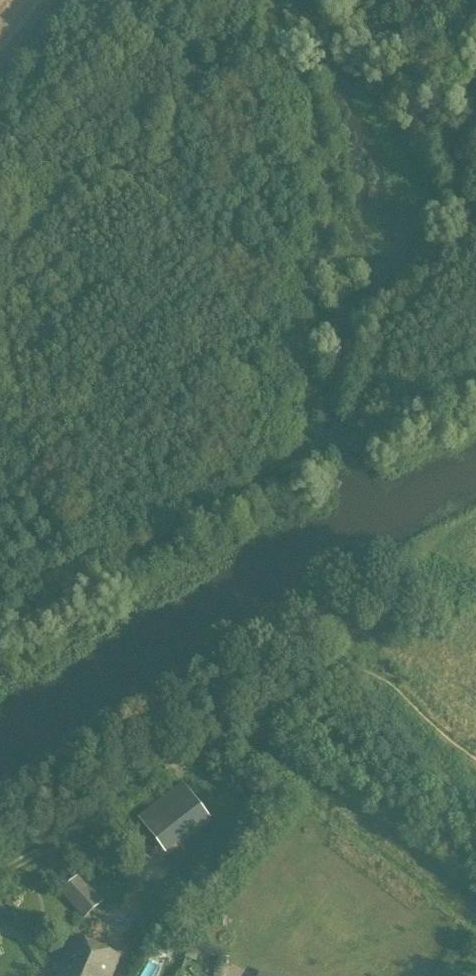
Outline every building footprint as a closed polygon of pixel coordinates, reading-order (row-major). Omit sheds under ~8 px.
[(208,815),(184,784),(139,818),(163,850),(208,815)] [(85,918),(102,902),(79,877),(62,893),(85,918)] [(0,903),(0,934),(15,924),(0,903)] [(173,937),(167,935),(161,938),(158,944),(161,950),(167,953),(173,950),(176,943),(173,937)] [(76,937),(59,975),(111,975),(120,956),(76,937)] [(191,945),(186,959),(196,962),(201,949),(191,945)]
